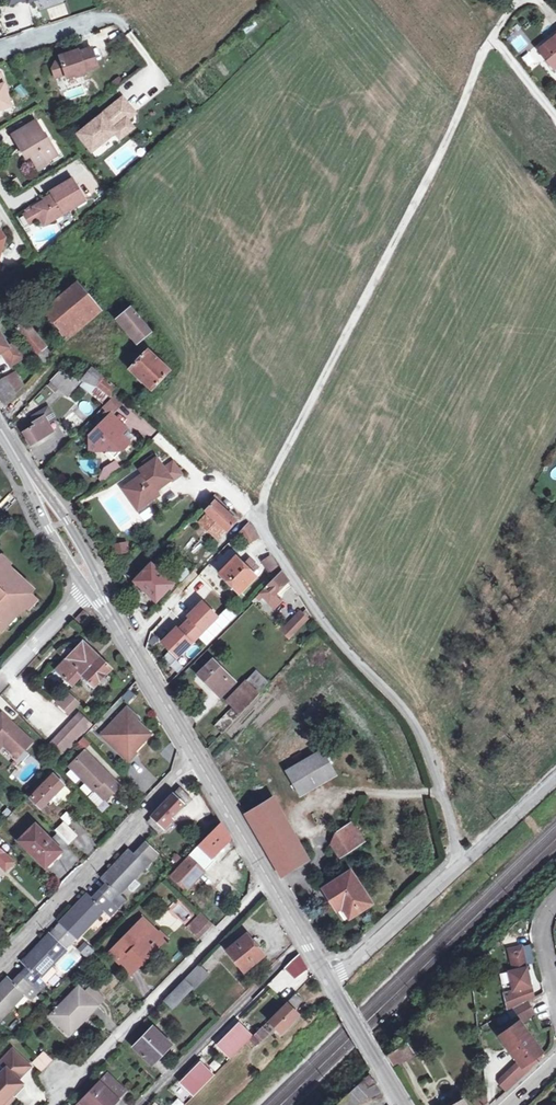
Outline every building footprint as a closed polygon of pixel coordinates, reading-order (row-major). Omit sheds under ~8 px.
[(495,4),(500,11),(507,6),(502,0),(499,0),(495,4)] [(555,70),(555,35),(539,50),(551,65),(550,67),(554,72),(555,70)] [(57,62),(53,68),(56,77),(67,73),(68,77),(76,75),(77,76),(87,73),(86,70),(99,66),(93,47),(80,51),(79,50),(61,56),(62,60),(57,62)] [(527,66),(534,62),(528,52),(521,57),(527,66)] [(0,74),(0,109),(14,104),(3,73),(0,74)] [(123,98),(79,133),(92,151),(116,132),(116,131),(114,129),(128,118),(135,112),(123,98)] [(135,127),(128,118),(114,129),(116,131),(116,132),(121,138),(135,127)] [(38,119),(15,133),(26,149),(30,147),(33,153),(37,160),(47,154),(49,157),(59,152),(38,119)] [(115,175),(144,152),(133,138),(104,161),(115,175)] [(47,154),(37,160),(41,166),(51,160),(49,157),(47,154)] [(41,215),(45,223),(85,197),(72,176),(51,189),(54,193),(34,205),(35,207),(41,215)] [(41,215),(35,207),(25,213),(31,222),(41,215)] [(63,335),(96,306),(77,284),(56,302),(50,295),(37,306),(63,335)] [(130,308),(118,319),(138,342),(150,331),(130,308)] [(43,363),(52,355),(25,324),(17,331),(43,363)] [(2,354),(9,368),(22,360),(18,353),(16,354),(12,347),(7,350),(0,337),(0,355),(2,354)] [(168,370),(148,352),(131,369),(152,389),(168,370)] [(88,379),(94,384),(102,376),(96,371),(88,379)] [(60,373),(52,381),(69,398),(82,384),(60,373)] [(102,376),(94,384),(109,399),(116,392),(117,391),(102,376)] [(11,386),(5,377),(0,381),(0,394),(11,386)] [(0,394),(0,395),(6,404),(16,394),(11,386),(0,394)] [(109,399),(102,406),(112,416),(126,401),(116,392),(109,399)] [(84,400),(78,408),(89,417),(95,409),(84,400)] [(33,418),(36,424),(44,419),(48,426),(54,422),(55,419),(50,411),(47,410),(33,418)] [(110,454),(122,453),(130,445),(120,434),(126,428),(112,416),(91,437),(91,454),(110,454)] [(24,435),(32,447),(53,435),(48,426),(44,419),(36,424),(34,425),(35,428),(24,435)] [(155,488),(157,492),(173,482),(158,460),(142,471),(145,476),(124,490),(140,512),(157,500),(151,491),(155,488)] [(161,497),(157,492),(155,488),(151,491),(157,500),(161,497)] [(203,507),(229,531),(239,520),(216,494),(203,507)] [(150,508),(141,513),(145,521),(154,516),(150,508)] [(260,543),(248,526),(246,528),(235,540),(245,554),(260,543)] [(116,549),(117,557),(129,554),(127,546),(116,549)] [(247,561),(243,565),(236,558),(221,574),(239,593),(254,577),(250,572),(254,567),(247,561)] [(274,582),(281,574),(271,559),(262,565),(274,582)] [(8,569),(0,561),(0,627),(17,608),(23,613),(33,602),(3,575),(8,569)] [(151,564),(136,581),(156,600),(172,584),(151,564)] [(287,582),(281,574),(274,582),(260,596),(274,609),(282,602),(274,595),(287,582)] [(207,596),(212,590),(203,583),(186,606),(192,610),(204,594),(207,596)] [(205,600),(163,644),(181,661),(223,618),(205,600)] [(280,631),(290,641),(311,619),(301,609),(280,631)] [(84,613),(82,615),(85,618),(80,623),(83,625),(89,618),(84,613)] [(93,688),(109,670),(83,644),(57,671),(69,683),(79,674),(93,688)] [(218,690),(231,676),(210,657),(197,671),(218,690)] [(229,696),(236,704),(257,686),(249,676),(227,693),(229,696)] [(68,713),(77,704),(64,692),(56,701),(68,713)] [(236,704),(229,696),(208,712),(215,721),(236,704)] [(138,742),(146,732),(136,722),(137,720),(126,710),(100,738),(128,764),(134,757),(124,747),(133,737),(138,742)] [(22,752),(30,744),(1,716),(0,717),(0,750),(3,747),(12,757),(16,752),(22,752)] [(73,721),(85,732),(89,728),(77,716),(73,721)] [(85,732),(73,721),(49,746),(61,757),(85,732)] [(150,736),(146,732),(138,742),(142,745),(150,736)] [(82,749),(90,746),(87,738),(78,741),(82,749)] [(98,787),(109,798),(119,788),(84,752),(69,767),(93,791),(98,787)] [(334,778),(319,752),(284,774),(300,800),(334,778)] [(55,794),(62,786),(54,778),(52,779),(47,775),(30,794),(34,798),(32,800),(41,808),(55,794)] [(62,786),(55,794),(61,800),(69,793),(62,786)] [(105,803),(109,798),(98,787),(93,791),(105,803)] [(185,808),(192,801),(179,788),(147,822),(160,834),(173,821),(171,819),(182,807),(185,808)] [(247,817),(254,829),(277,815),(271,804),(247,817)] [(277,815),(254,829),(283,877),(307,861),(301,849),(296,852),(277,815)] [(53,830),(57,834),(68,845),(76,837),(61,822),(53,830)] [(352,823),(339,831),(333,846),(341,860),(365,844),(352,823)] [(68,845),(57,834),(50,840),(35,825),(19,842),(44,868),(68,845)] [(230,842),(220,825),(176,869),(169,876),(184,891),(215,862),(213,859),(230,842)] [(140,850),(151,861),(156,856),(147,847),(148,845),(146,843),(140,850)] [(5,870),(12,863),(0,850),(0,866),(5,870)] [(145,868),(151,861),(140,850),(134,857),(145,868)] [(99,892),(117,909),(124,901),(119,895),(145,868),(134,857),(128,851),(103,879),(107,883),(99,892)] [(373,903),(352,872),(326,889),(346,920),(373,903)] [(63,924),(69,930),(76,937),(77,938),(103,912),(109,917),(117,909),(99,892),(92,899),(87,895),(61,922),(63,924)] [(185,924),(194,916),(179,899),(170,906),(185,924)] [(198,915),(187,925),(197,935),(208,924),(198,915)] [(129,955),(140,966),(162,942),(142,923),(110,955),(116,961),(123,955),(126,958),(129,955)] [(57,930),(71,944),(76,937),(69,930),(63,924),(57,930)] [(57,930),(51,937),(65,950),(71,944),(57,930)] [(46,983),(40,978),(51,966),(66,951),(65,950),(51,937),(49,935),(24,961),(28,966),(20,975),(38,992),(46,983)] [(243,973),(262,958),(246,937),(227,953),(243,973)] [(88,946),(81,953),(87,960),(93,954),(91,953),(93,951),(88,946)] [(527,1001),(534,997),(520,946),(507,949),(512,970),(508,971),(513,990),(504,992),(509,1012),(513,1009),(527,1001)] [(507,949),(503,950),(508,971),(512,970),(507,949)] [(123,955),(116,961),(130,976),(140,966),(129,955),(126,958),(123,955)] [(298,957),(289,967),(297,980),(307,972),(298,957)] [(51,966),(40,978),(46,983),(57,971),(51,966)] [(182,981),(190,988),(193,991),(206,976),(197,966),(182,981)] [(281,995),(291,985),(279,973),(269,983),(281,995)] [(20,975),(13,983),(8,978),(0,986),(0,1020),(24,994),(30,1000),(38,992),(20,975)] [(190,988),(182,981),(164,1000),(172,1007),(190,988)] [(267,1022),(281,1034),(300,1014),(294,1008),(303,1000),(296,994),(267,1022)] [(89,1016),(70,997),(42,1026),(60,1045),(89,1016)] [(497,1031),(520,1061),(511,1069),(519,1078),(541,1059),(543,1057),(539,1054),(543,1052),(521,1022),(534,1014),(527,1001),(513,1009),(520,1020),(517,1022),(505,1030),(503,1027),(497,1031)] [(515,1018),(503,1027),(505,1030),(517,1022),(515,1018)] [(231,1060),(251,1039),(240,1027),(220,1048),(231,1060)] [(133,1048),(151,1065),(170,1044),(153,1028),(133,1048)] [(259,1031),(251,1039),(257,1044),(264,1037),(259,1031)] [(403,1047),(388,1056),(392,1063),(407,1054),(403,1047)] [(21,1088),(16,1083),(28,1070),(10,1054),(0,1064),(0,1070),(3,1073),(0,1076),(0,1104),(4,1104),(21,1088)] [(39,1054),(34,1059),(44,1069),(49,1064),(39,1054)] [(44,1069),(34,1059),(29,1064),(39,1075),(44,1069)] [(213,1078),(200,1066),(182,1085),(194,1097),(213,1078)] [(519,1078),(511,1069),(501,1079),(509,1088),(519,1078)] [(109,1075),(80,1104),(111,1104),(126,1090),(109,1075)] [(368,1087),(375,1082),(369,1075),(363,1081),(368,1087)] [(363,1081),(349,1093),(338,1103),(341,1104),(356,1104),(366,1096),(367,1097),(379,1089),(375,1082),(368,1087),(363,1081)] [(488,1094),(476,1104),(489,1104),(488,1094)]
